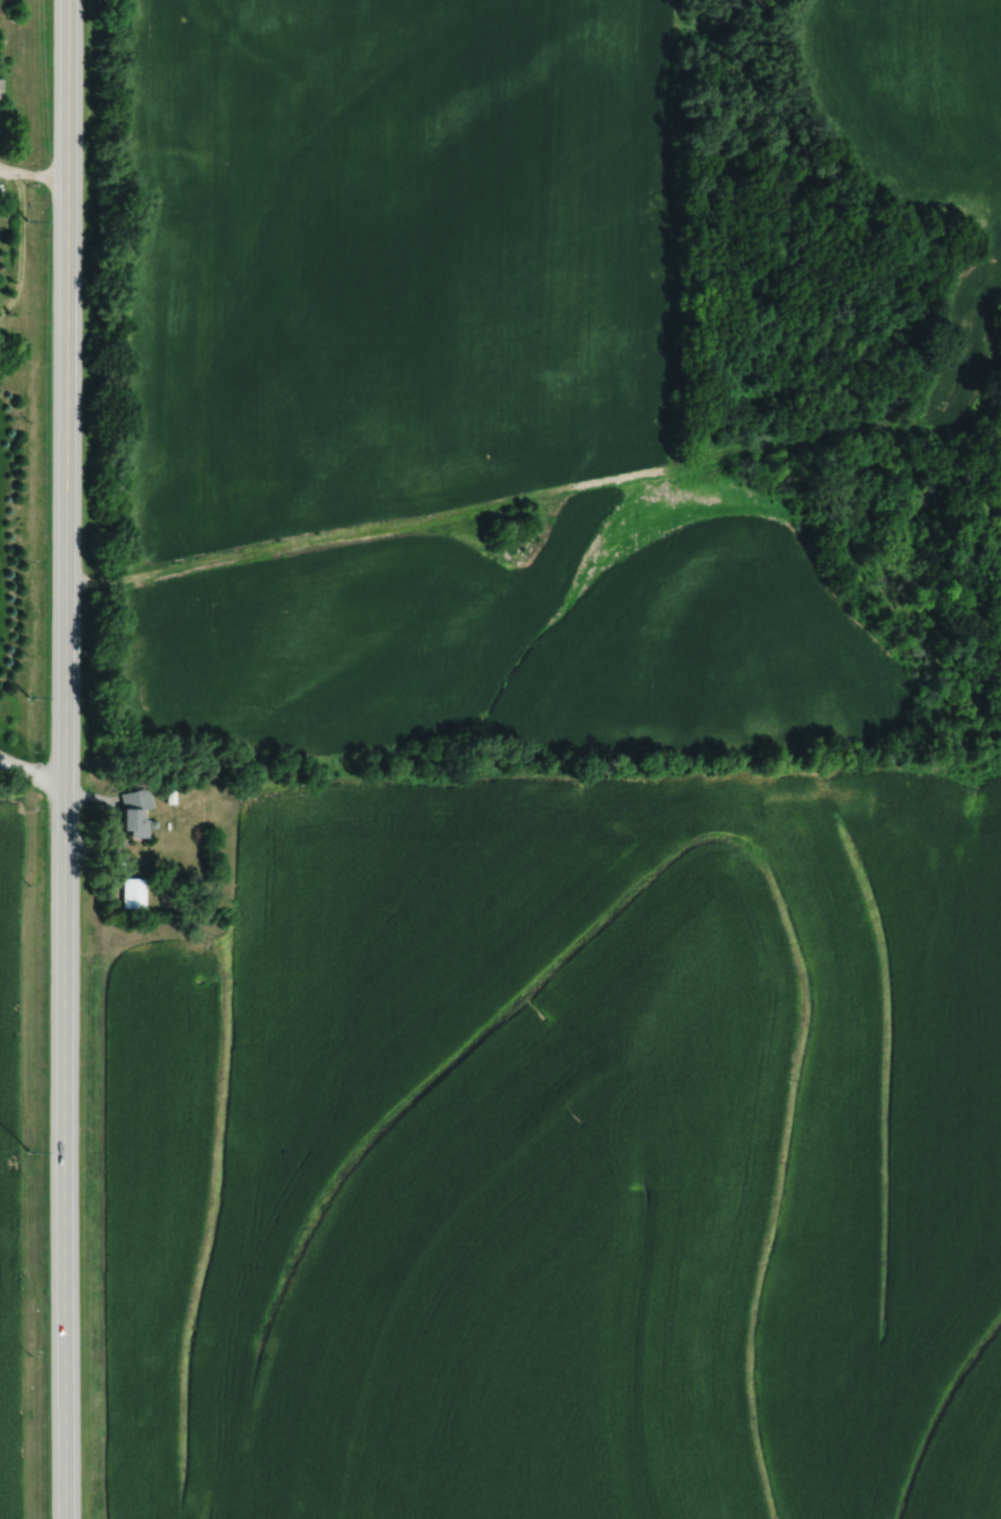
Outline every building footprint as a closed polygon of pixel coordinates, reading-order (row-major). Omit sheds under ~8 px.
[(141,836),(141,808),(147,808),(147,789),(118,789),(118,836),(141,836)] [(119,909),(141,909),(141,878),(119,878),(119,909)]
